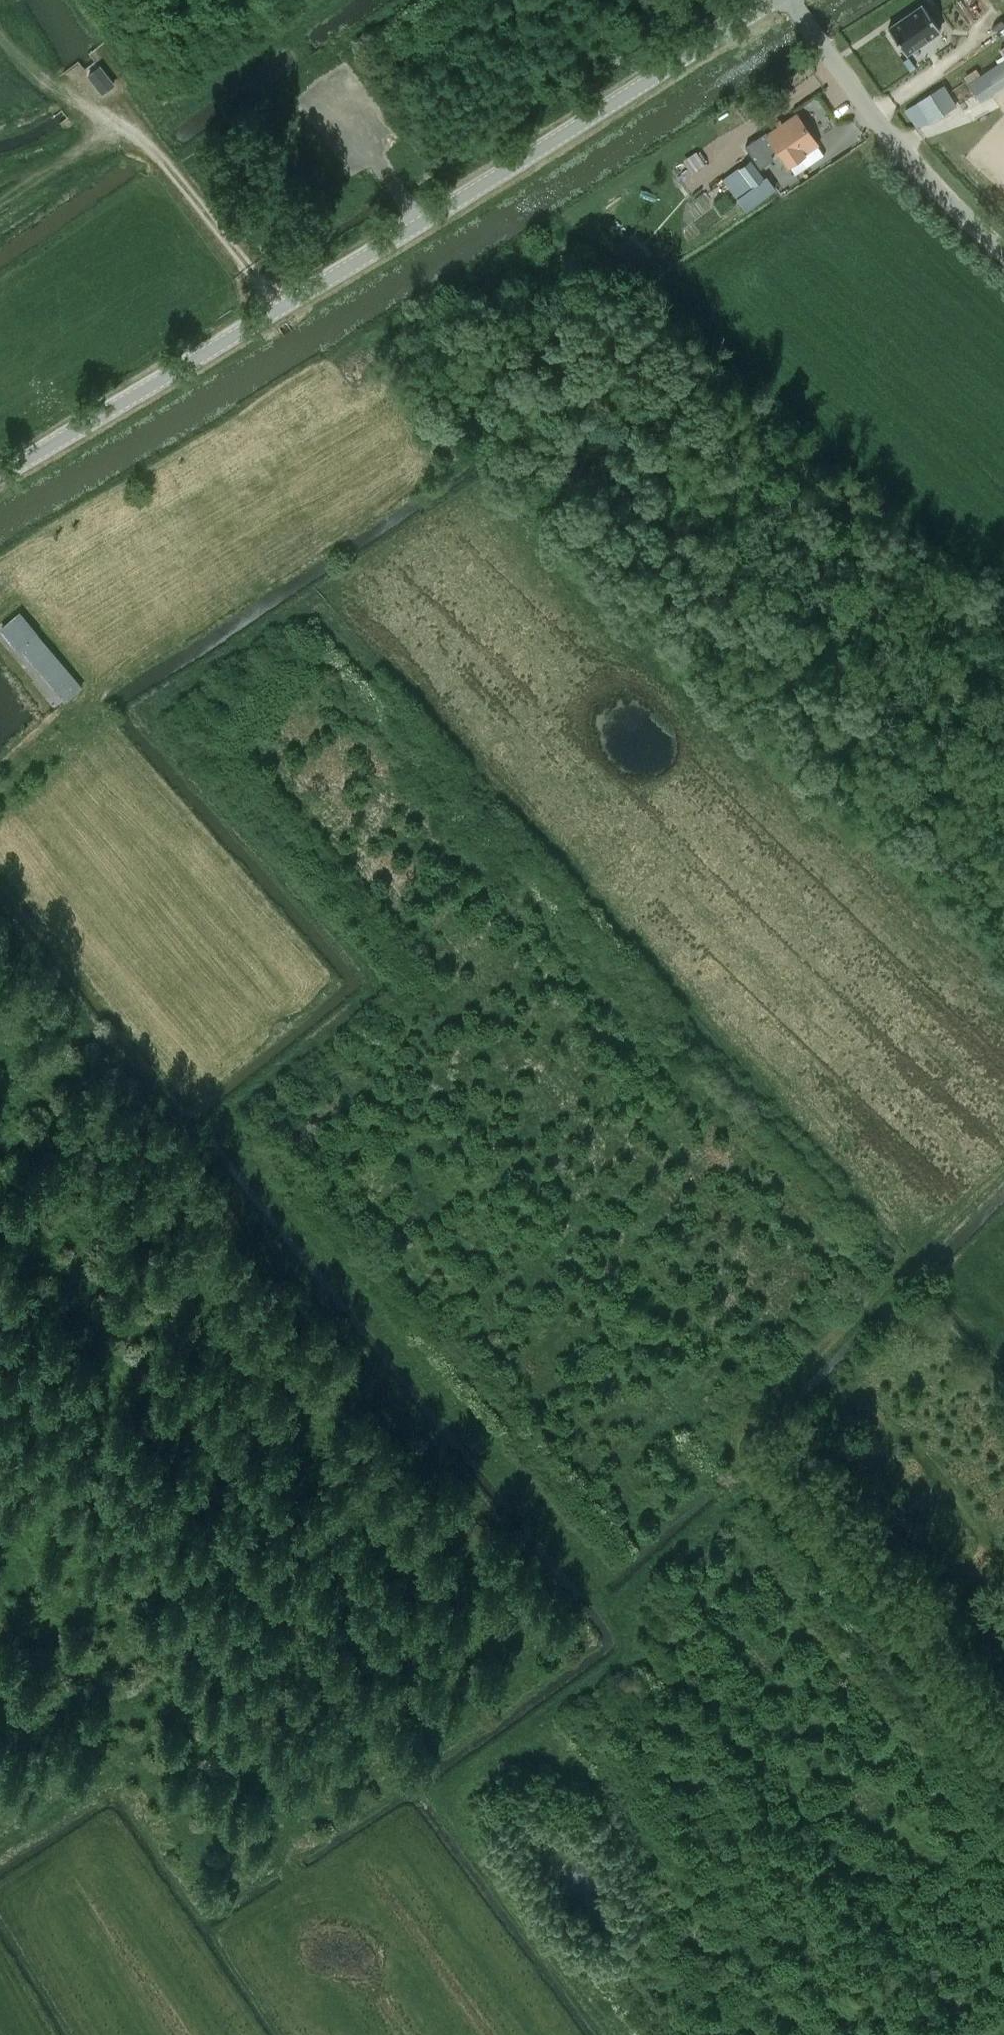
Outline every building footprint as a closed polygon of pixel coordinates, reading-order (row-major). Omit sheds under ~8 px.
[(914,4),(878,27),(897,52),(932,29),(914,4)] [(1003,81),(1003,58),(969,82),(979,98),(1003,81)] [(100,66),(89,75),(102,93),(114,84),(100,66)] [(918,129),(955,102),(940,81),(903,108),(918,129)] [(789,164),(803,154),(818,144),(797,114),(768,134),(789,164)] [(690,170),(703,164),(696,151),(684,157),(690,170)] [(751,158),(723,180),(737,198),(746,191),(755,203),(776,186),(767,175),(765,177),(751,158)] [(648,258),(633,240),(616,254),(631,272),(648,258)] [(267,247),(261,252),(265,256),(271,252),(267,247)] [(20,610),(0,627),(0,630),(17,650),(20,648),(34,664),(26,670),(33,679),(23,687),(28,693),(17,702),(31,717),(41,708),(48,715),(82,685),(37,633),(39,631),(20,610)]
